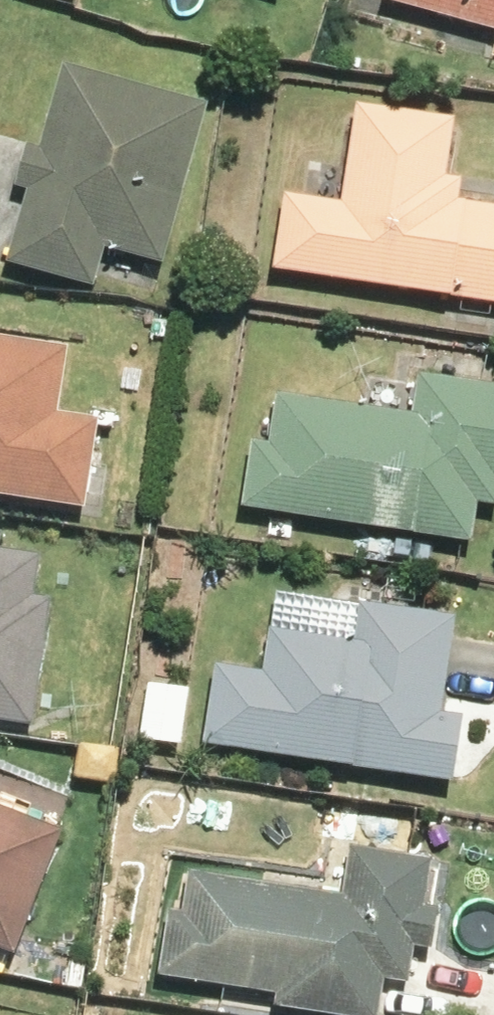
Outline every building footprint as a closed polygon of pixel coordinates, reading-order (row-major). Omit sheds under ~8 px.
[(493,25),(493,0),(400,0),(493,25)] [(35,191),(16,261),(104,285),(113,248),(175,265),(219,99),(70,60),(48,142),(35,138),(22,188),(35,191)] [(452,170),(460,112),(366,99),(352,203),(292,195),(282,268),(493,297),(493,203),(470,199),(473,173),(452,170)] [(91,507),(104,419),(63,413),(73,344),(0,333),(0,493),(91,507)] [(258,439),(249,507),(493,540),(493,383),(423,373),(418,410),(287,393),(280,442),(258,439)] [(0,527),(0,717),(39,723),(57,598),(37,596),(43,553),(7,548),(10,529),(0,527)] [(221,660),(209,745),(458,777),(466,715),(448,713),(461,614),(370,603),(365,641),(273,629),(269,666),(221,660)] [(147,740),(193,744),(198,689),(151,685),(147,740)] [(22,952),(70,829),(0,801),(0,944),(22,952)] [(163,973),(285,990),(282,1008),(333,1014),(391,1014),(397,976),(416,979),(422,938),(434,939),(441,857),(351,845),(348,891),(196,869),(190,909),(172,907),(163,973)]
